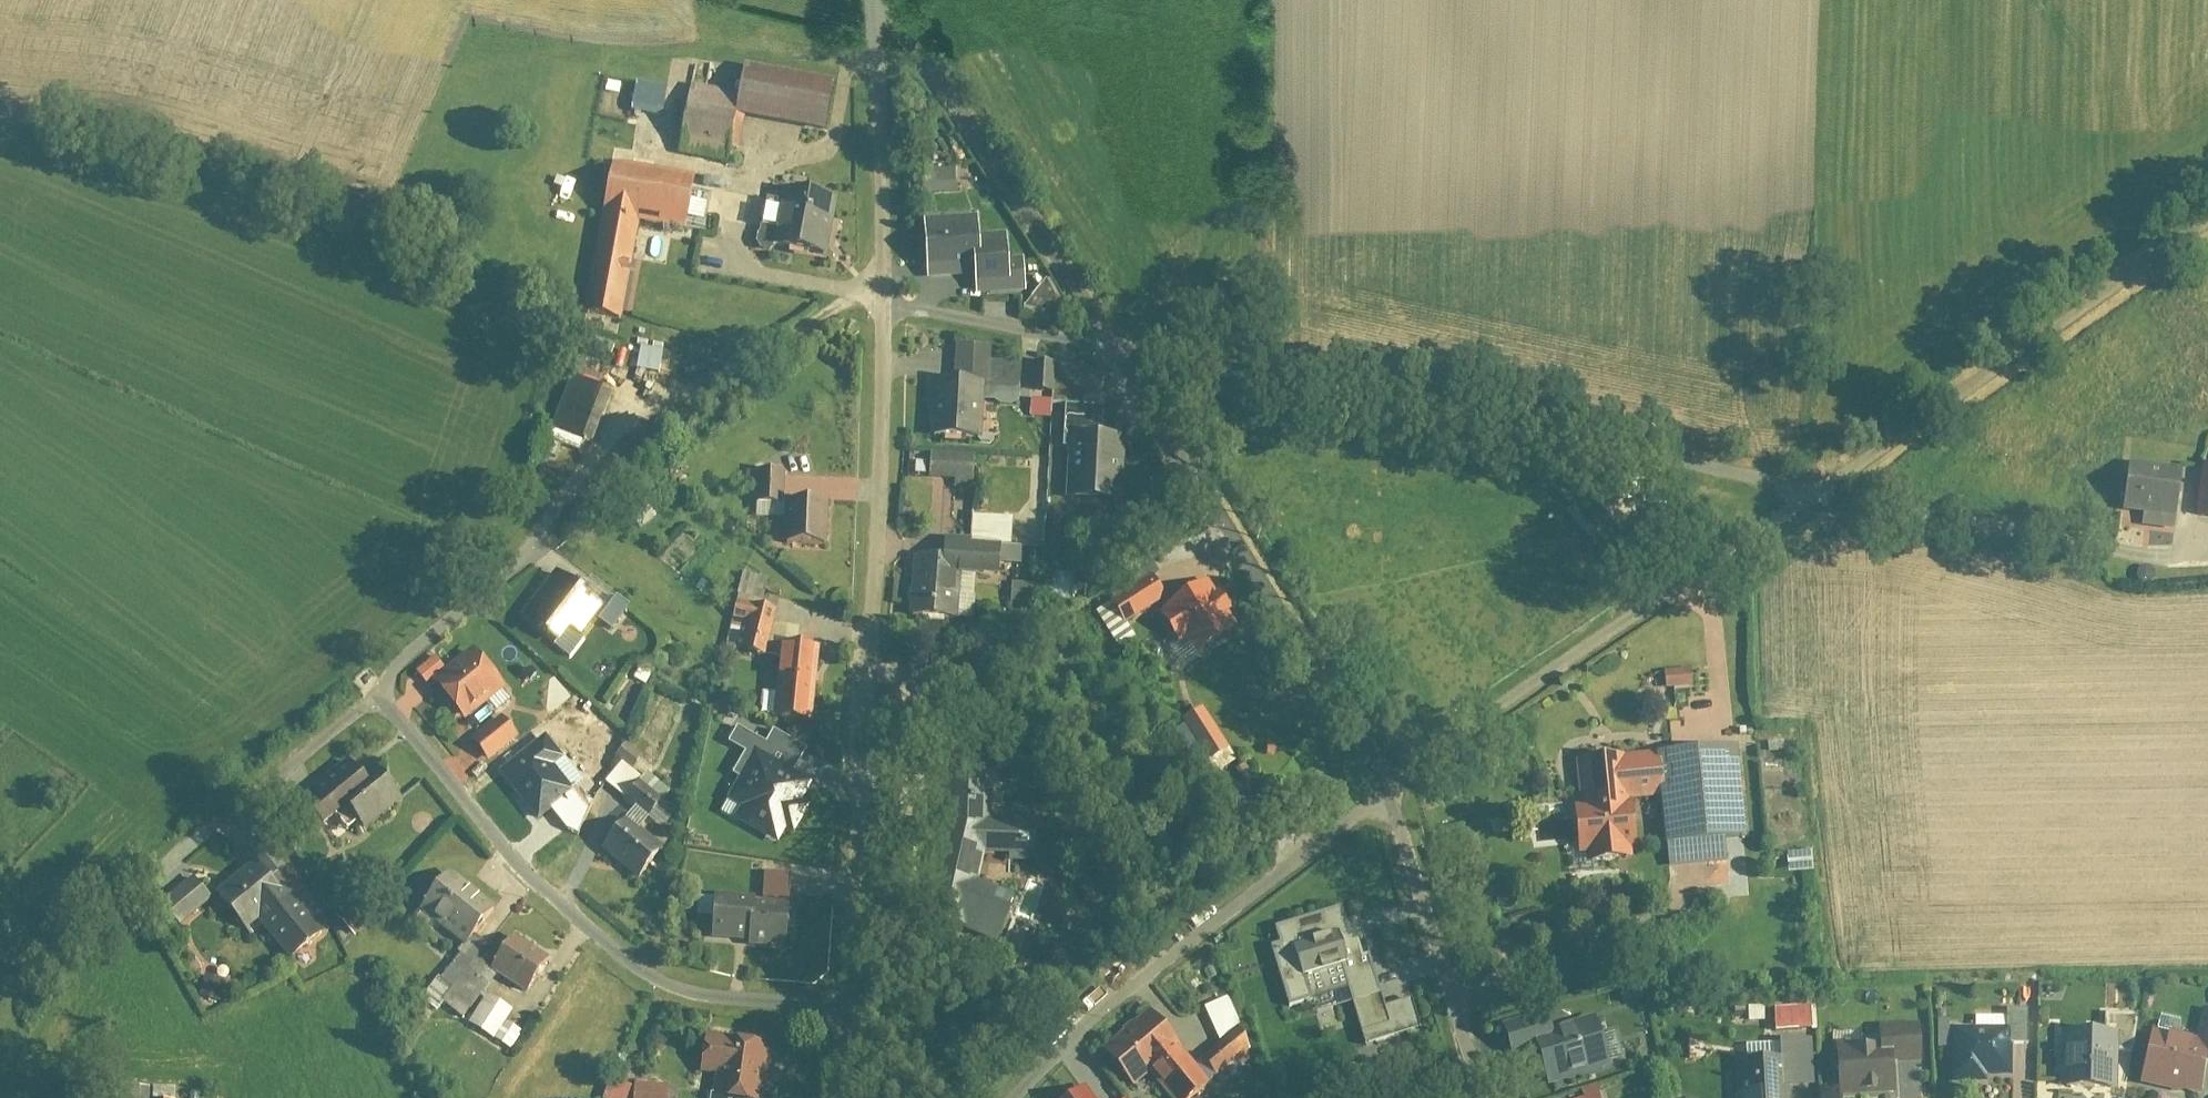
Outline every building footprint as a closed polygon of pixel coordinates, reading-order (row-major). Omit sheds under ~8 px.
[(732,166),(739,120),(828,134),(836,86),(746,71),(741,102),(692,94),(682,158),(732,166)] [(636,89),(632,115),(661,119),(665,94),(636,89)] [(621,331),(641,227),(687,235),(697,182),(613,166),(583,324),(621,331)] [(768,202),(762,232),(772,234),(768,252),(826,265),(839,205),(780,193),(778,204),(768,202)] [(980,280),(981,300),(1028,297),(1027,266),(1011,266),(1009,239),(982,240),(981,220),(927,222),(930,283),(980,280)] [(958,348),(956,383),(991,385),(992,349),(958,348)] [(1034,365),(1032,397),(1055,398),(1057,367),(1034,365)] [(993,411),(1021,413),(1024,369),(996,367),(993,411)] [(930,383),(926,443),(977,446),(982,387),(930,383)] [(565,438),(595,449),(613,397),(583,386),(565,438)] [(1071,442),(1065,502),(1119,508),(1125,445),(1100,442),(1103,411),(1067,407),(1064,441),(1071,442)] [(932,460),(932,490),(971,490),(970,460),(932,460)] [(2134,466),(2128,516),(2180,523),(2186,472),(2134,466)] [(2207,468),(2199,524),(2207,525),(2207,468)] [(754,474),(752,508),(783,509),(784,475),(754,474)] [(640,500),(621,514),(636,533),(655,519),(640,500)] [(791,511),(791,550),(828,550),(828,510),(791,511)] [(1012,526),(973,523),(971,548),(1010,551),(1012,526)] [(917,564),(911,623),(958,627),(962,587),(998,591),(1002,556),(953,551),(951,567),(917,564)] [(1055,562),(1051,602),(1082,605),(1086,566),(1055,562)] [(741,578),(737,599),(764,604),(767,582),(741,578)] [(558,579),(526,618),(561,647),(594,608),(558,579)] [(1151,583),(1112,611),(1126,630),(1165,603),(1151,583)] [(1014,589),(1012,614),(1037,616),(1039,591),(1014,589)] [(1216,594),(1200,604),(1192,591),(1163,609),(1181,639),(1173,644),(1187,667),(1225,643),(1213,625),(1230,615),(1216,594)] [(731,623),(749,626),(743,659),(768,664),(778,614),(735,606),(731,623)] [(785,646),(778,701),(763,700),(760,723),(775,725),(775,726),(813,731),(823,651),(785,646)] [(472,654),(433,684),(466,726),(505,696),(472,654)] [(1666,675),(1667,694),(1693,693),(1693,674),(1666,675)] [(1205,714),(1180,730),(1207,773),(1232,757),(1205,714)] [(502,725),(474,748),(491,770),(520,748),(502,725)] [(792,806),(805,782),(793,775),(805,753),(771,733),(764,746),(736,729),(725,745),(743,755),(730,777),(743,784),(733,800),(746,807),(740,820),(774,838),(781,823),(790,828),(800,810),(792,806)] [(1668,800),(1674,874),(1732,869),(1730,847),(1747,846),(1739,749),(1664,756),(1664,757),(1578,765),(1586,869),(1632,865),(1627,803),(1668,800)] [(645,763),(628,750),(620,760),(637,773),(645,763)] [(346,768),(304,802),(330,833),(348,818),(365,840),(404,809),(379,779),(365,791),(346,768)] [(625,770),(606,793),(648,827),(667,804),(625,770)] [(1021,909),(980,888),(983,863),(1034,866),(1037,827),(987,824),(990,787),(944,782),(930,933),(976,937),(976,935),(1001,948),(1021,909)] [(629,829),(605,857),(640,886),(664,858),(629,829)] [(1791,860),(1791,878),(1815,877),(1814,859),(1791,860)] [(248,935),(256,928),(288,966),(318,940),(286,902),(287,901),(258,868),(219,902),(248,935)] [(793,881),(765,880),(764,905),(792,906),(793,881)] [(472,1028),(473,1026),(494,1041),(515,1014),(496,1000),(506,985),(525,1000),(551,966),(516,940),(498,964),(476,947),(499,916),(451,881),(421,921),(462,951),(428,996),(472,1028)] [(156,910),(180,935),(210,907),(187,882),(156,910)] [(717,906),(712,947),(786,955),(791,914),(717,906)] [(1348,939),(1338,909),(1270,931),(1275,947),(1269,949),(1290,1012),(1312,1005),(1304,981),(1336,970),(1357,1036),(1389,1026),(1360,936),(1348,939)] [(210,983),(201,1005),(217,1012),(226,990),(210,983)] [(1774,1014),(1775,1037),(1812,1035),(1811,1013),(1774,1014)] [(2031,1045),(2030,1013),(2012,1013),(2012,1045),(2031,1045)] [(2118,1091),(2119,1056),(2139,1057),(2140,1016),(2110,1015),(2109,1034),(2063,1032),(2062,1090),(2118,1091)] [(2202,1015),(2195,1043),(2149,1033),(2138,1085),(2154,1088),(2198,1097),(2202,1097),(2207,1071),(2207,1017),(2202,1015)] [(1152,1079),(1168,1097),(1213,1097),(1214,1097),(1147,1018),(1103,1054),(1135,1093),(1152,1079)] [(1886,1050),(1840,1052),(1842,1097),(1895,1097),(1894,1066),(1924,1065),(1922,1026),(1885,1028),(1886,1050)] [(1541,1055),(1550,1090),(1612,1073),(1599,1027),(1546,1042),(1545,1037),(1511,1047),(1516,1062),(1541,1055)] [(501,1051),(515,1057),(523,1038),(509,1032),(501,1051)] [(1955,1033),(1954,1088),(2007,1089),(2008,1034),(1955,1033)] [(772,1053),(726,1046),(726,1048),(709,1045),(704,1080),(721,1082),(719,1095),(716,1094),(716,1097),(764,1097),(772,1053)] [(1780,1063),(1736,1066),(1738,1097),(1787,1097),(1787,1093),(1816,1091),(1813,1045),(1779,1047),(1780,1063)] [(606,1097),(628,1097),(630,1091),(611,1084),(606,1097)] [(13,1091),(0,1086),(0,1097),(11,1097),(13,1091)] [(1572,1097),(1601,1097),(1599,1090),(1572,1097)]
